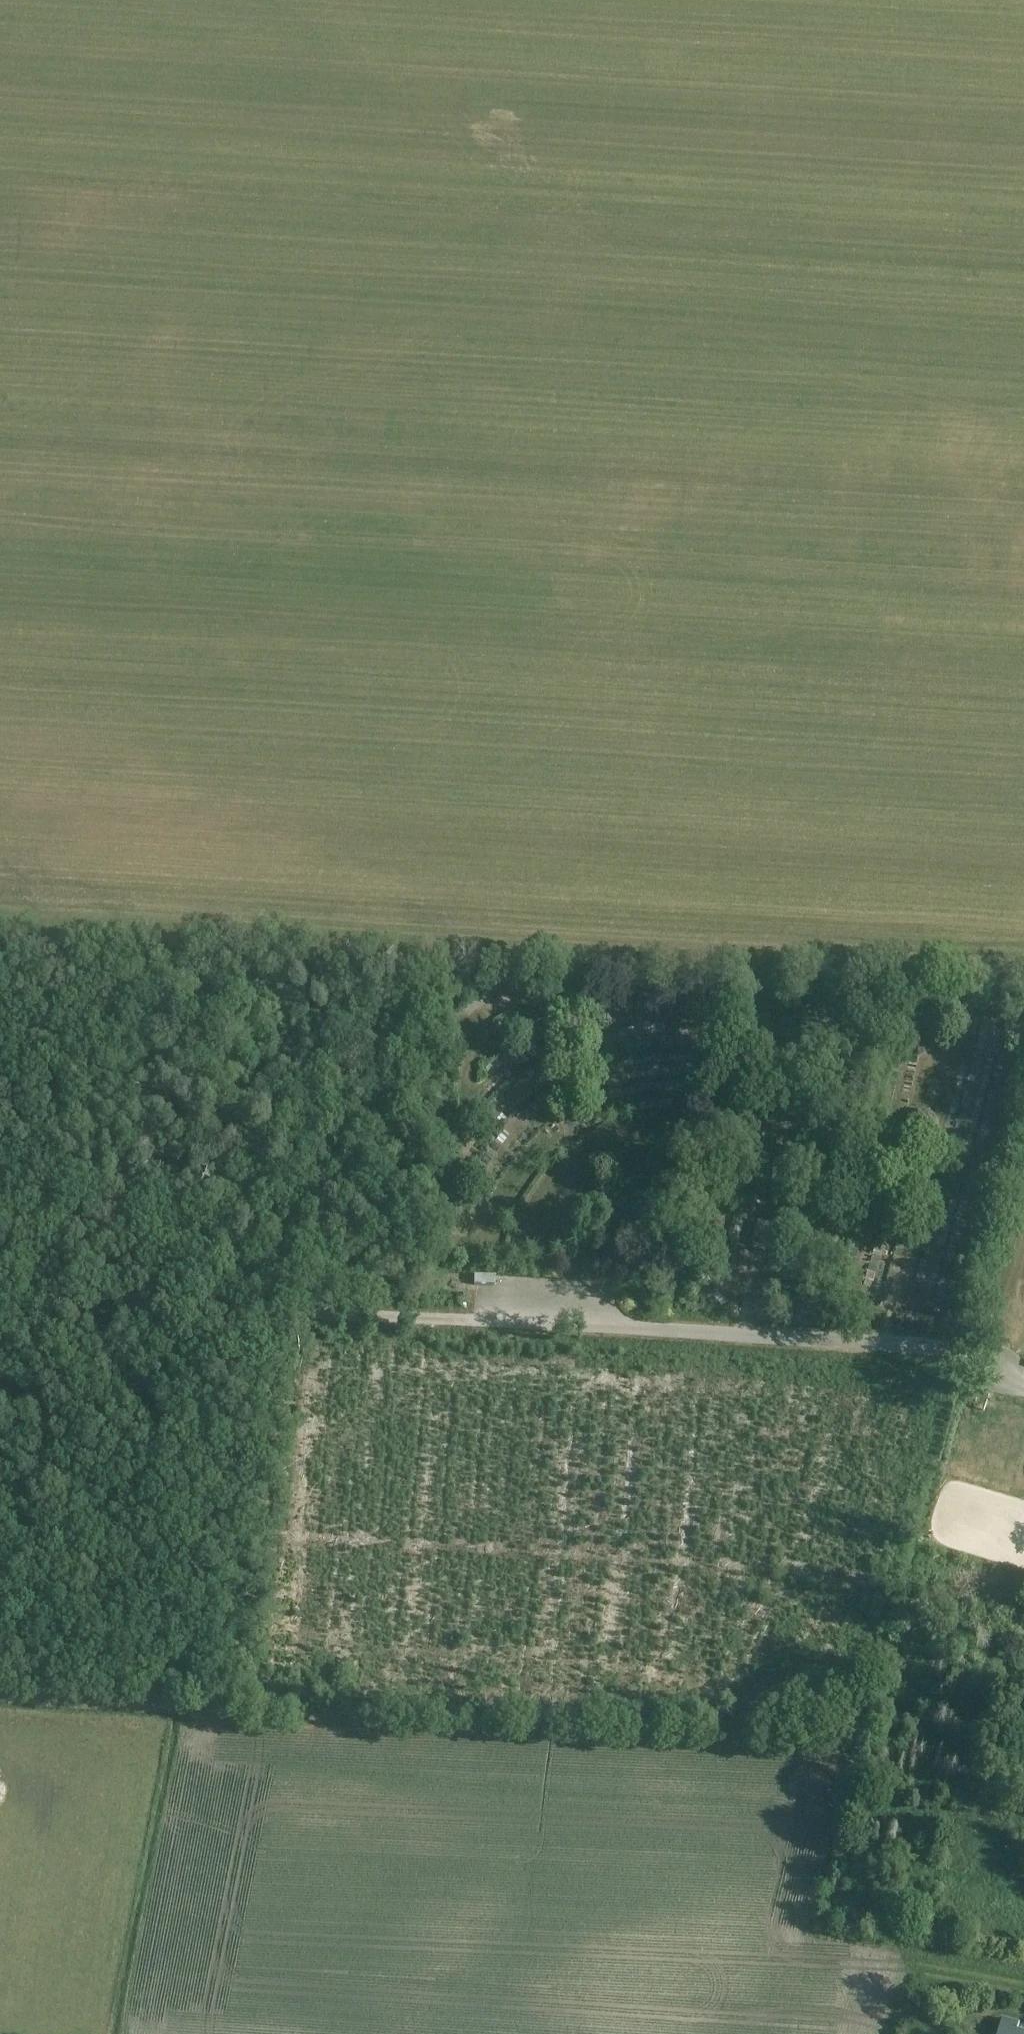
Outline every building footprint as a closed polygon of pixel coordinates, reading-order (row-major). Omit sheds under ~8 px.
[(490,1053),(508,1040),(503,1033),(485,1046),(490,1053)] [(754,1240),(767,1243),(768,1243),(771,1226),(758,1223),(754,1240)] [(867,1268),(878,1237),(869,1234),(858,1265),(867,1268)] [(856,1269),(863,1251),(852,1247),(845,1265),(856,1269)] [(1003,2020),(999,2033),(1023,2033),(1018,2032),(1017,2032),(1019,2024),(1003,2020)]
